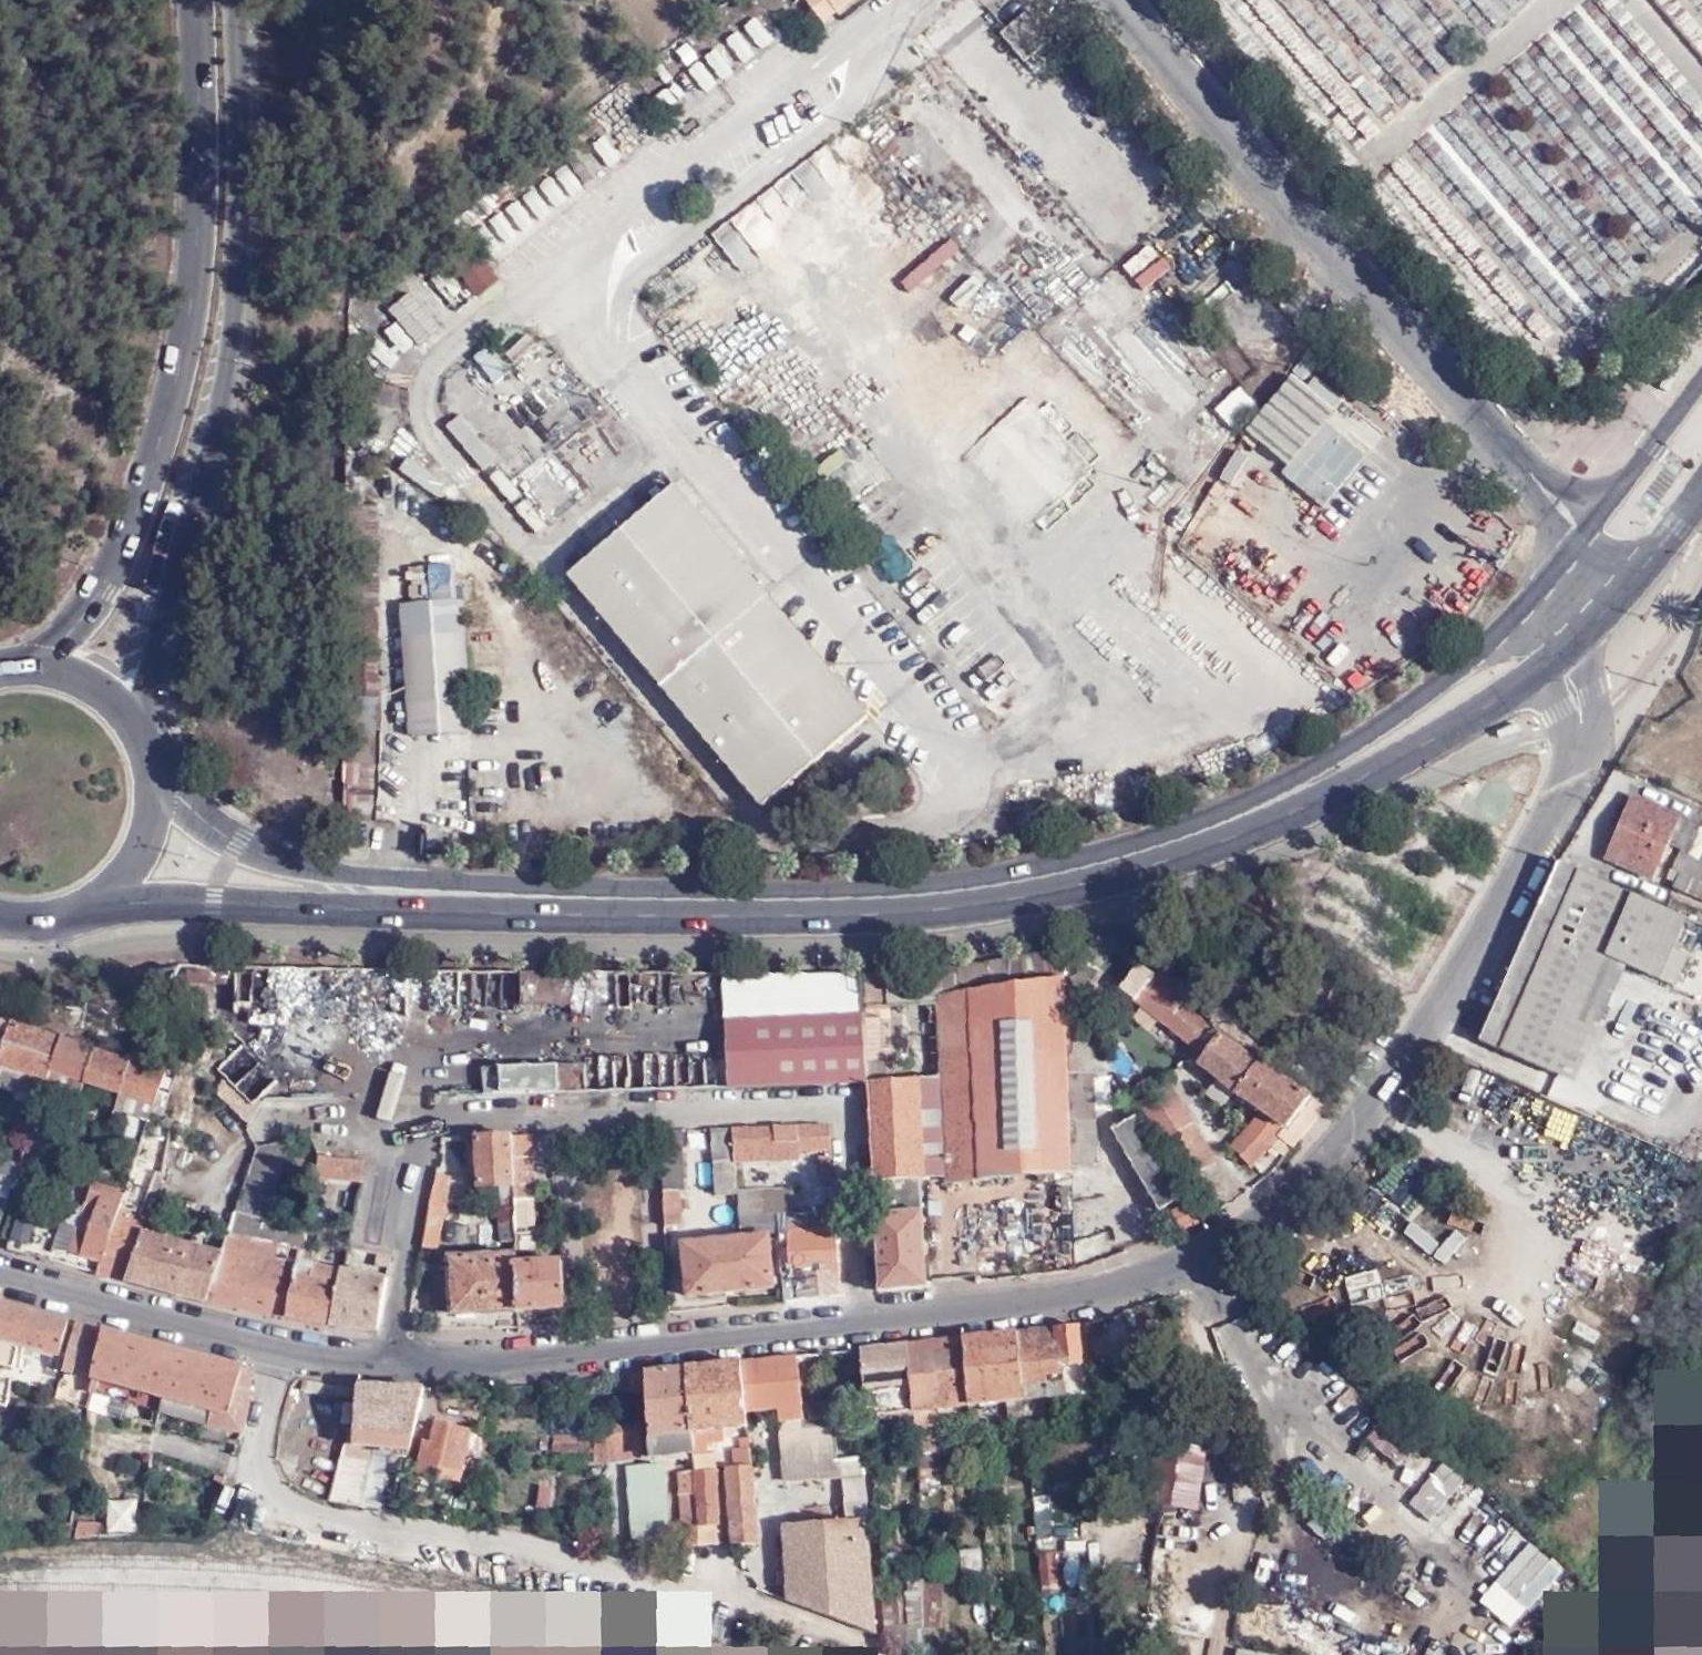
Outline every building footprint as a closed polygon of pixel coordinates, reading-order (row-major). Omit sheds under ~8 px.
[(823,25),(854,0),(804,0),(823,25)] [(755,14),(742,24),(760,46),(771,37),(755,14)] [(1018,66),(1047,42),(1022,14),(993,38),(1018,66)] [(736,29),(725,38),(741,60),(753,51),(736,29)] [(714,45),(702,54),(720,75),(730,69),(714,45)] [(698,58),(688,66),(705,88),(715,79),(698,58)] [(665,84),(654,92),(670,114),(681,106),(665,84)] [(618,119),(607,128),(624,150),(635,141),(618,119)] [(601,132),(590,140),(607,162),(617,154),(601,132)] [(584,146),(573,153),(589,175),(600,168),(584,146)] [(567,157),(557,165),(574,187),(584,180),(567,157)] [(548,172),(537,179),(554,202),(565,194),(548,172)] [(533,184),(522,192),(538,213),(550,205),(533,184)] [(517,196),(505,205),(522,226),(533,218),(517,196)] [(496,209),(487,215),(503,237),(513,230),(496,209)] [(482,219),(471,227),(488,248),(499,240),(482,219)] [(459,227),(440,245),(476,291),(498,275),(459,227)] [(445,273),(435,281),(461,312),(471,304),(445,273)] [(403,282),(383,302),(422,348),(443,331),(403,282)] [(429,286),(419,294),(445,326),(454,318),(429,286)] [(398,325),(388,333),(406,354),(416,347),(398,325)] [(381,341),(373,352),(393,370),(401,359),(381,341)] [(1275,448),(1294,424),(1320,392),(1326,386),(1309,370),(1257,433),(1275,448)] [(1320,392),(1294,424),(1314,442),(1328,426),(1319,417),(1327,406),(1331,402),(1320,392)] [(1319,417),(1328,426),(1337,414),(1327,406),(1319,417)] [(677,487),(570,579),(766,808),(874,716),(677,487)] [(353,698),(352,727),(380,727),(381,695),(378,695),(378,503),(361,503),(360,506),(354,656),(353,697),(353,698)] [(1257,599),(1267,588),(1276,578),(1228,533),(1219,544),(1208,555),(1257,599)] [(403,603),(426,601),(426,590),(403,592),(403,603)] [(403,603),(412,734),(469,730),(459,599),(426,601),(403,603)] [(1428,621),(1418,626),(1428,641),(1437,634),(1428,621)] [(345,647),(345,727),(352,727),(353,698),(353,697),(354,656),(345,647)] [(350,762),(347,817),(377,817),(378,763),(375,763),(376,731),(351,731),(350,762)] [(1678,815),(1629,794),(1600,859),(1651,880),(1678,815)] [(1670,885),(1701,898),(1701,865),(1682,856),(1670,885)] [(1682,916),(1557,861),(1477,1042),(1566,1080),(1576,1075),(1625,967),(1655,979),(1682,916)] [(1669,948),(1655,979),(1671,985),(1684,955),(1669,948)] [(1050,980),(1047,951),(995,959),(937,968),(939,997),(1050,980)] [(1083,951),(1072,957),(1079,968),(1067,975),(1084,1004),(1099,996),(1087,978),(1097,972),(1083,951)] [(1124,987),(1208,1052),(1201,1061),(1221,1077),(1214,1086),(1210,1091),(1226,1104),(1237,1089),(1265,1108),(1232,1144),(1254,1164),(1281,1134),(1298,1146),(1326,1104),(1262,1061),(1261,1063),(1195,1012),(1199,1008),(1188,1000),(1194,992),(1187,986),(1190,982),(1182,976),(1187,971),(1170,957),(1165,963),(1163,961),(1155,973),(1142,963),(1124,987)] [(943,1079),(918,1080),(921,1177),(948,1176),(948,1184),(981,1182),(981,1177),(1069,1174),(1069,1162),(1067,1128),(1066,1074),(1096,1073),(1110,1073),(1112,1073),(1118,1073),(1063,978),(1050,980),(939,997),(937,968),(889,972),(890,1004),(939,1002),(943,1079)] [(878,1292),(926,1287),(921,1177),(918,1080),(897,1081),(897,1048),(892,1048),(890,1004),(889,972),(863,973),(864,1015),(867,1082),(878,1292)] [(1114,999),(1199,1065),(1194,1071),(1214,1086),(1221,1077),(1201,1061),(1208,1052),(1124,987),(1114,999)] [(727,1088),(867,1082),(864,1015),(725,1020),(727,1088)] [(39,1102),(43,1092),(59,1044),(0,1023),(0,1076),(0,1077),(0,1078),(0,1089),(39,1102)] [(59,1044),(43,1092),(69,1101),(74,1084),(157,1105),(164,1073),(89,1054),(59,1044)] [(1637,1108),(1656,1116),(1677,1066),(1659,1058),(1637,1108)] [(500,1093),(538,1093),(537,1066),(499,1067),(500,1093)] [(363,1097),(374,1097),(397,1097),(397,1079),(374,1080),(373,1071),(363,1071),(363,1097)] [(247,1124),(264,1101),(231,1072),(214,1092),(247,1124)] [(1067,1128),(1069,1162),(1099,1161),(1098,1110),(1096,1073),(1066,1074),(1067,1128)] [(1096,1073),(1098,1110),(1114,1109),(1112,1073),(1110,1073),(1096,1073)] [(1133,1087),(1141,1101),(1144,1100),(1158,1091),(1150,1077),(1133,1087)] [(399,1096),(417,1096),(416,1087),(408,1079),(397,1079),(397,1097),(398,1096),(399,1096)] [(1171,1083),(1144,1100),(1190,1180),(1218,1163),(1171,1083)] [(1114,1129),(1161,1210),(1186,1196),(1138,1115),(1114,1129)] [(829,1125),(730,1129),(731,1156),(797,1154),(798,1149),(829,1149),(829,1125)] [(731,1156),(730,1129),(707,1130),(711,1166),(732,1163),(731,1156)] [(682,1192),(681,1131),(659,1131),(661,1193),(679,1192),(682,1192)] [(509,1137),(512,1187),(513,1202),(531,1201),(529,1135),(509,1137)] [(292,1137),(255,1146),(222,1254),(208,1301),(287,1317),(297,1267),(305,1227),(268,1218),(292,1137)] [(509,1137),(474,1137),(476,1187),(512,1187),(509,1137)] [(183,1167),(187,1145),(175,1142),(168,1162),(183,1167)] [(820,1155),(821,1180),(830,1179),(829,1155),(820,1155)] [(360,1182),(363,1162),(357,1161),(319,1156),(316,1175),(360,1182)] [(732,1163),(711,1166),(714,1200),(736,1198),(735,1191),(732,1163)] [(157,1171),(141,1217),(149,1220),(164,1173),(157,1171)] [(448,1178),(434,1175),(421,1248),(433,1250),(434,1248),(448,1178)] [(101,1261),(119,1209),(124,1193),(93,1183),(69,1251),(101,1261)] [(774,1216),(793,1215),(792,1187),(760,1189),(762,1217),(774,1216)] [(737,1218),(749,1217),(762,1217),(760,1189),(735,1191),(736,1198),(737,1218)] [(679,1192),(661,1193),(663,1229),(680,1228),(679,1192)] [(513,1202),(514,1216),(532,1215),(531,1201),(513,1202)] [(1175,1212),(1186,1230),(1205,1222),(1193,1202),(1175,1212)] [(128,1281),(143,1236),(149,1220),(141,1217),(119,1209),(101,1261),(96,1274),(128,1281)] [(832,1233),(831,1214),(793,1215),(774,1216),(775,1236),(785,1235),(788,1276),(794,1275),(797,1301),(840,1296),(832,1233)] [(391,1261),(396,1234),(351,1225),(346,1252),(391,1261)] [(208,1301),(222,1254),(143,1236),(128,1281),(208,1301)] [(766,1237),(679,1245),(684,1297),(771,1290),(766,1237)] [(435,1315),(517,1312),(515,1265),(516,1258),(449,1259),(449,1275),(434,1276),(435,1315)] [(564,1310),(561,1264),(515,1265),(517,1312),(564,1310)] [(332,1324),(341,1275),(341,1274),(297,1267),(287,1317),(332,1324)] [(378,1330),(387,1281),(341,1274),(341,1275),(332,1324),(378,1330)] [(12,1366),(18,1344),(59,1355),(68,1322),(0,1302),(0,1363),(12,1366)] [(55,1399),(89,1410),(92,1392),(101,1330),(77,1324),(55,1399)] [(1083,1369),(1078,1327),(1017,1333),(1023,1401),(1065,1397),(1062,1370),(1083,1369)] [(92,1392),(159,1411),(175,1352),(101,1330),(92,1392)] [(963,1340),(969,1406),(1023,1401),(1017,1333),(963,1340)] [(941,1409),(969,1406),(963,1340),(906,1345),(913,1413),(917,1454),(944,1451),(941,1409)] [(913,1413),(906,1345),(859,1351),(866,1418),(913,1413)] [(159,1411),(241,1434),(253,1391),(250,1372),(175,1352),(159,1411)] [(788,1601),(876,1637),(861,1459),(836,1460),(833,1425),(804,1426),(797,1356),(741,1361),(744,1412),(774,1409),(781,1481),(840,1475),(844,1522),(783,1525),(788,1601)] [(746,1426),(744,1412),(741,1361),(684,1368),(691,1455),(692,1474),(698,1546),(713,1545),(711,1527),(715,1527),(709,1454),(703,1454),(703,1442),(722,1441),(722,1427),(746,1426)] [(691,1455),(684,1368),(626,1374),(627,1392),(644,1391),(648,1458),(691,1455)] [(359,1387),(302,1376),(300,1387),(357,1398),(359,1387)] [(329,1501),(364,1508),(373,1447),(408,1449),(423,1389),(359,1387),(357,1398),(352,1429),(346,1428),(339,1455),(329,1501)] [(635,1418),(602,1419),(603,1430),(591,1431),(592,1462),(638,1459),(635,1418)] [(468,1433),(432,1423),(427,1444),(418,1443),(412,1472),(456,1483),(468,1433)] [(734,1466),(750,1466),(748,1447),(732,1449),(734,1466)] [(731,1543),(739,1543),(756,1542),(750,1466),(734,1466),(725,1467),(731,1543)] [(628,1493),(661,1490),(660,1467),(626,1468),(628,1493)] [(681,1548),(698,1546),(692,1474),(674,1475),(681,1548)] [(662,1511),(661,1490),(628,1493),(628,1513),(662,1511)] [(944,1577),(927,1577),(927,1626),(943,1626),(944,1577)] [(886,1637),(921,1650),(920,1594),(884,1596),(886,1637)]
